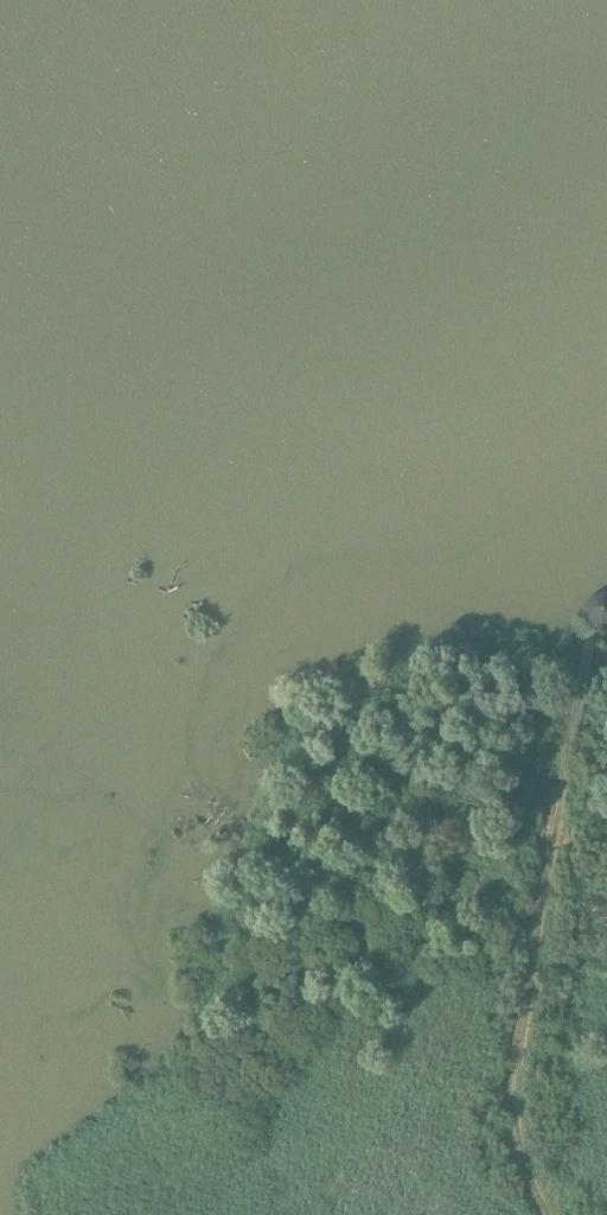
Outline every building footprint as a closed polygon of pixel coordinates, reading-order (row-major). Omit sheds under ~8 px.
[(604,593),(592,597),(587,607),(590,619),(595,621),(599,624),(606,622),(606,595),(604,593)]
